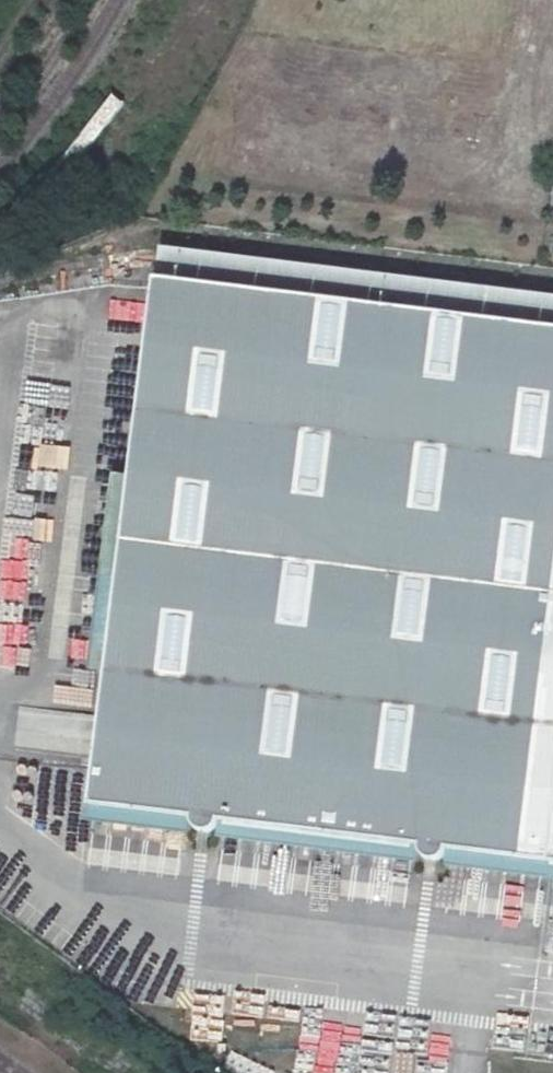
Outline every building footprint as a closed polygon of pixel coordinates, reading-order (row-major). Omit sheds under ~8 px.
[(155,280),(552,329),(552,308),(158,259),(155,280)] [(155,280),(131,477),(107,673),(91,804),(192,817),(192,823),(198,830),(203,832),(215,828),(219,820),(420,845),(420,851),(426,858),(431,860),(443,856),(447,848),(552,861),(552,329),(155,280)] [(121,317),(144,316),(143,298),(120,299),(121,317)] [(42,413),(44,385),(28,384),(26,412),(42,413)] [(24,532),(25,512),(4,511),(4,531),(24,532)] [(192,817),(91,804),(89,821),(190,833),(192,817)] [(420,845),(219,820),(217,836),(418,861),(420,845)] [(447,848),(445,865),(552,878),(552,861),(447,848)] [(343,1019),(337,1051),(369,1057),(375,1025),(343,1019)] [(308,1024),(303,1046),(332,1052),(336,1030),(308,1024)] [(351,1062),(327,1060),(326,1072),(383,1072),(385,1059),(352,1057),(351,1062)]
